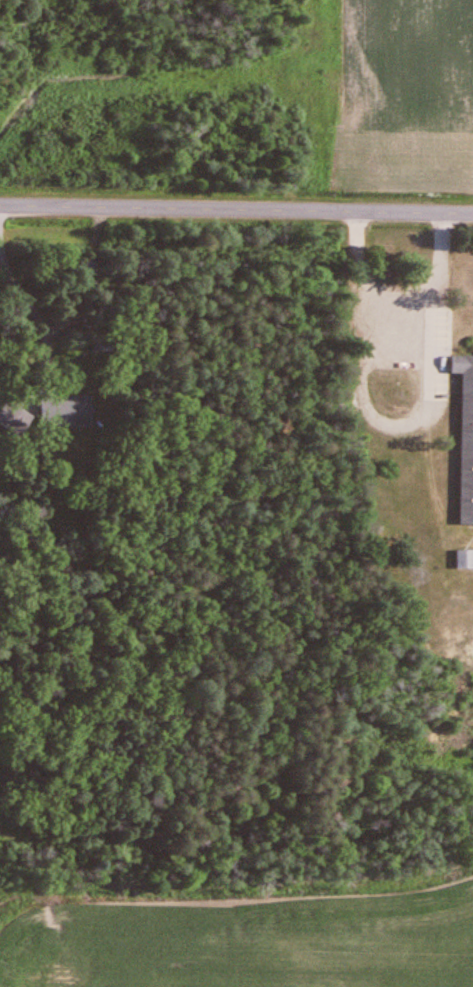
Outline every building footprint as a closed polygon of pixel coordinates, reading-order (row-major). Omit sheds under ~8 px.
[(446,357),(446,375),(457,375),(455,526),(472,527),(472,357),(446,357)] [(34,398),(35,428),(87,427),(86,397),(34,398)] [(452,570),(471,570),(471,551),(452,551),(452,570)]
